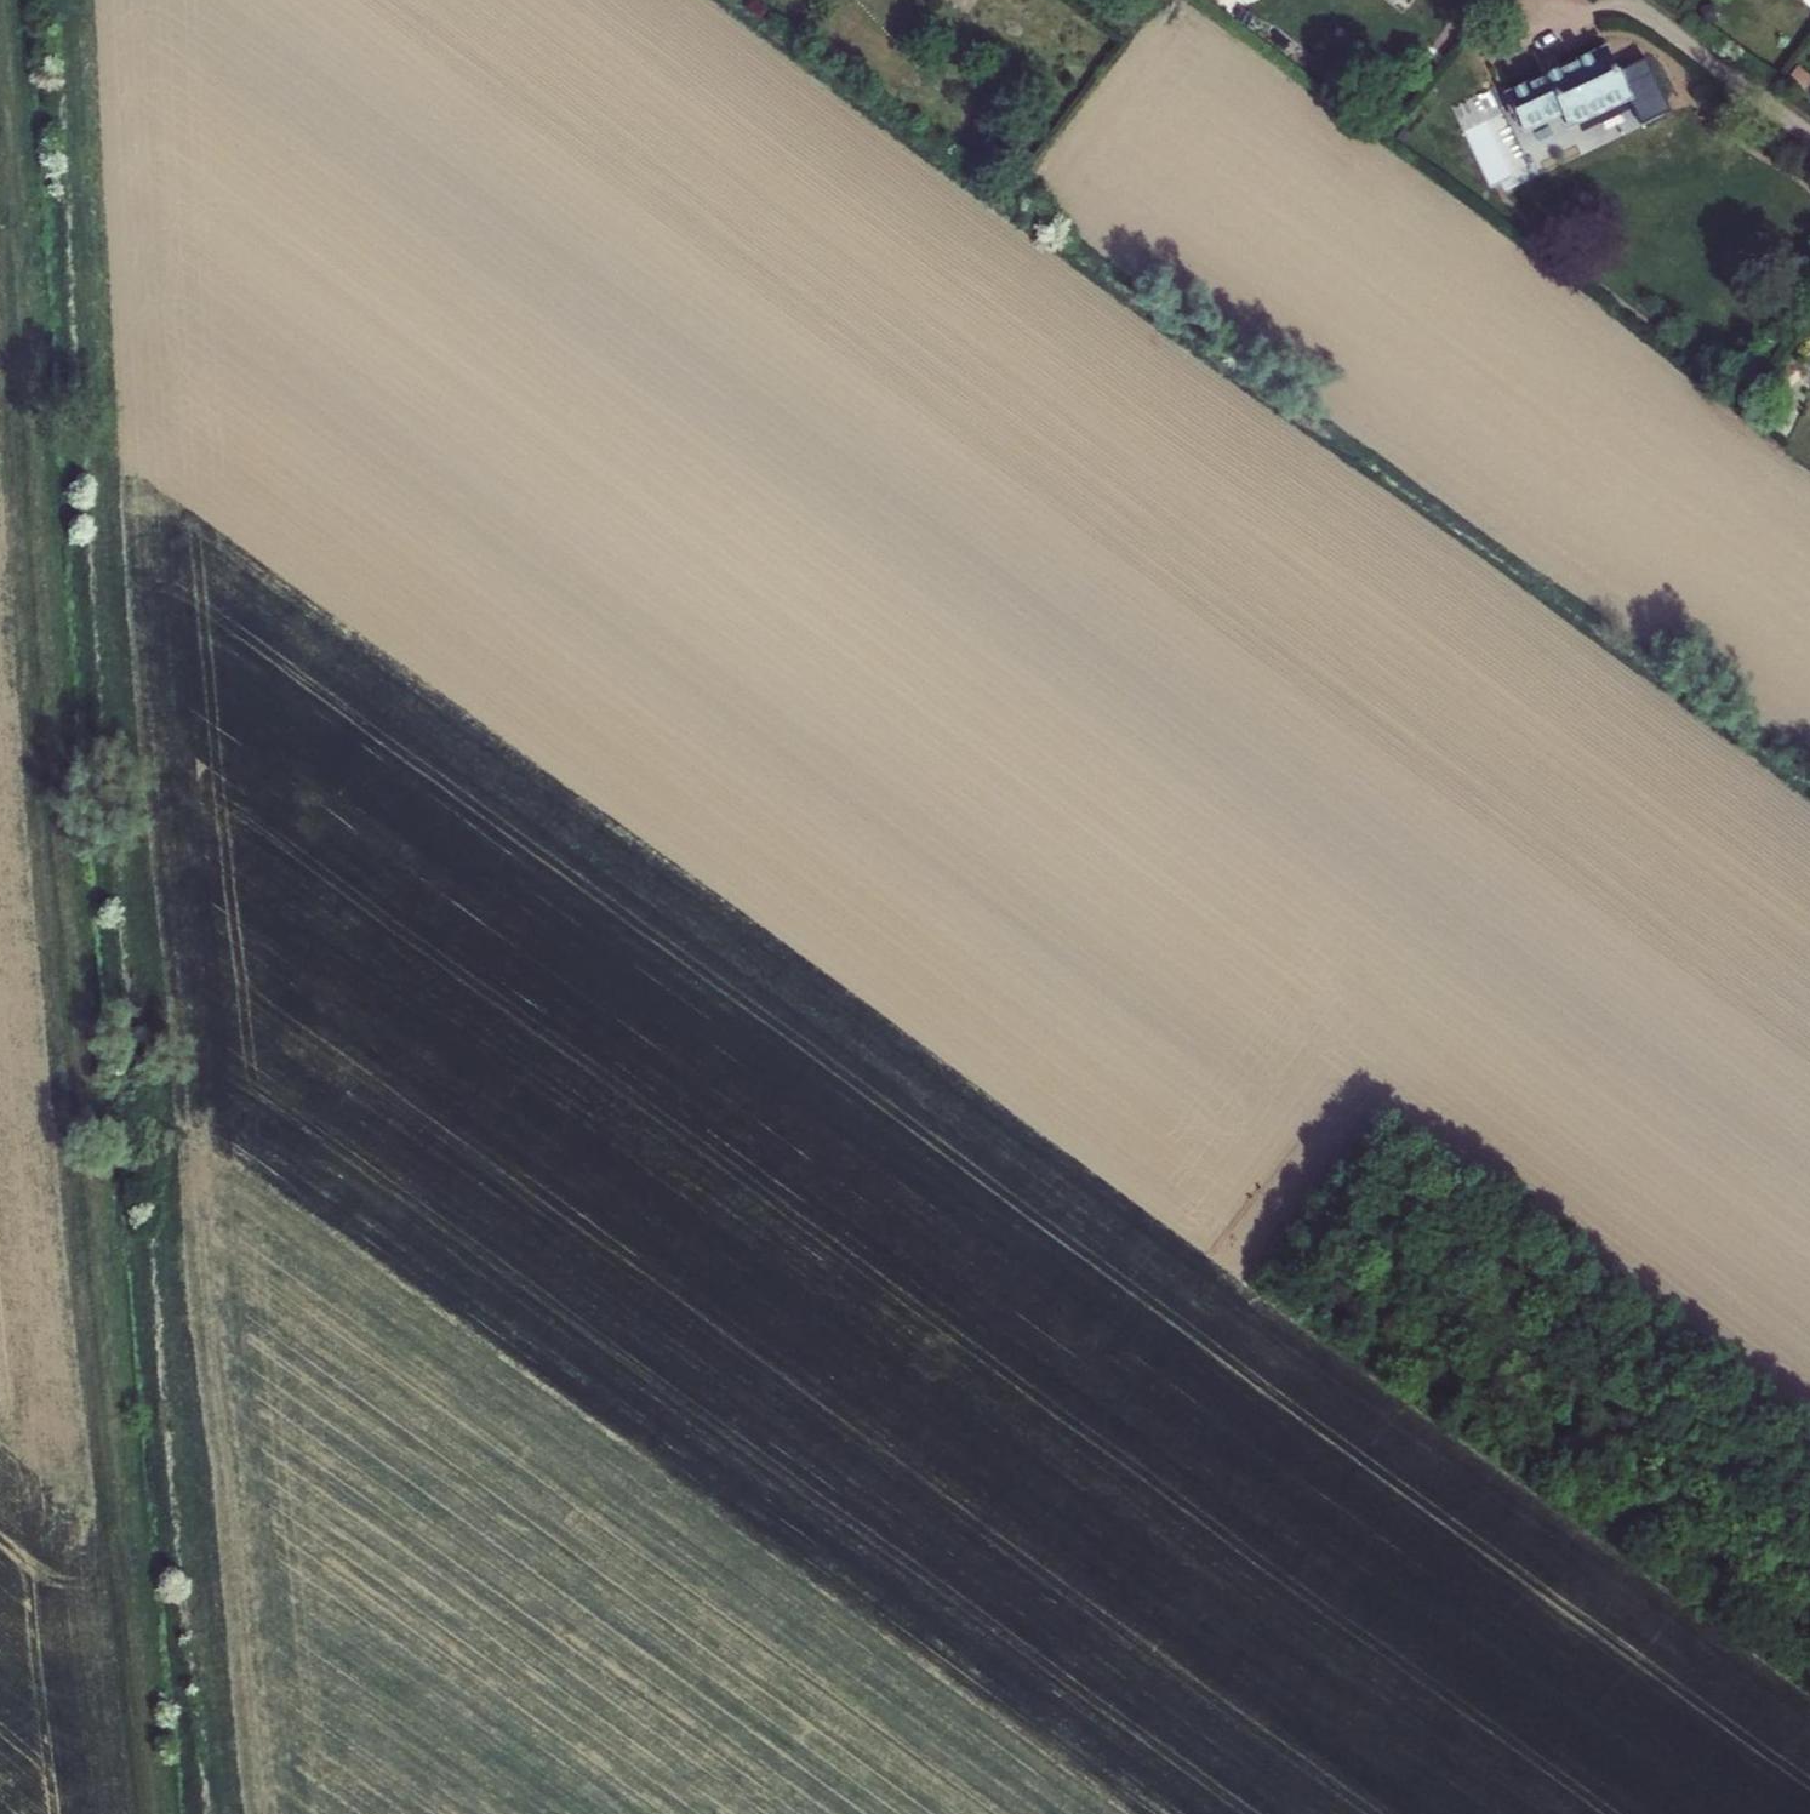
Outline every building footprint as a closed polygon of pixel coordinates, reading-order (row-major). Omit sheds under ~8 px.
[(1606,45),(1506,91),(1526,133),(1569,113),(1575,127),(1632,100),(1619,72),(1606,45)] [(1647,59),(1619,72),(1632,100),(1643,125),(1672,112),(1647,59)]
